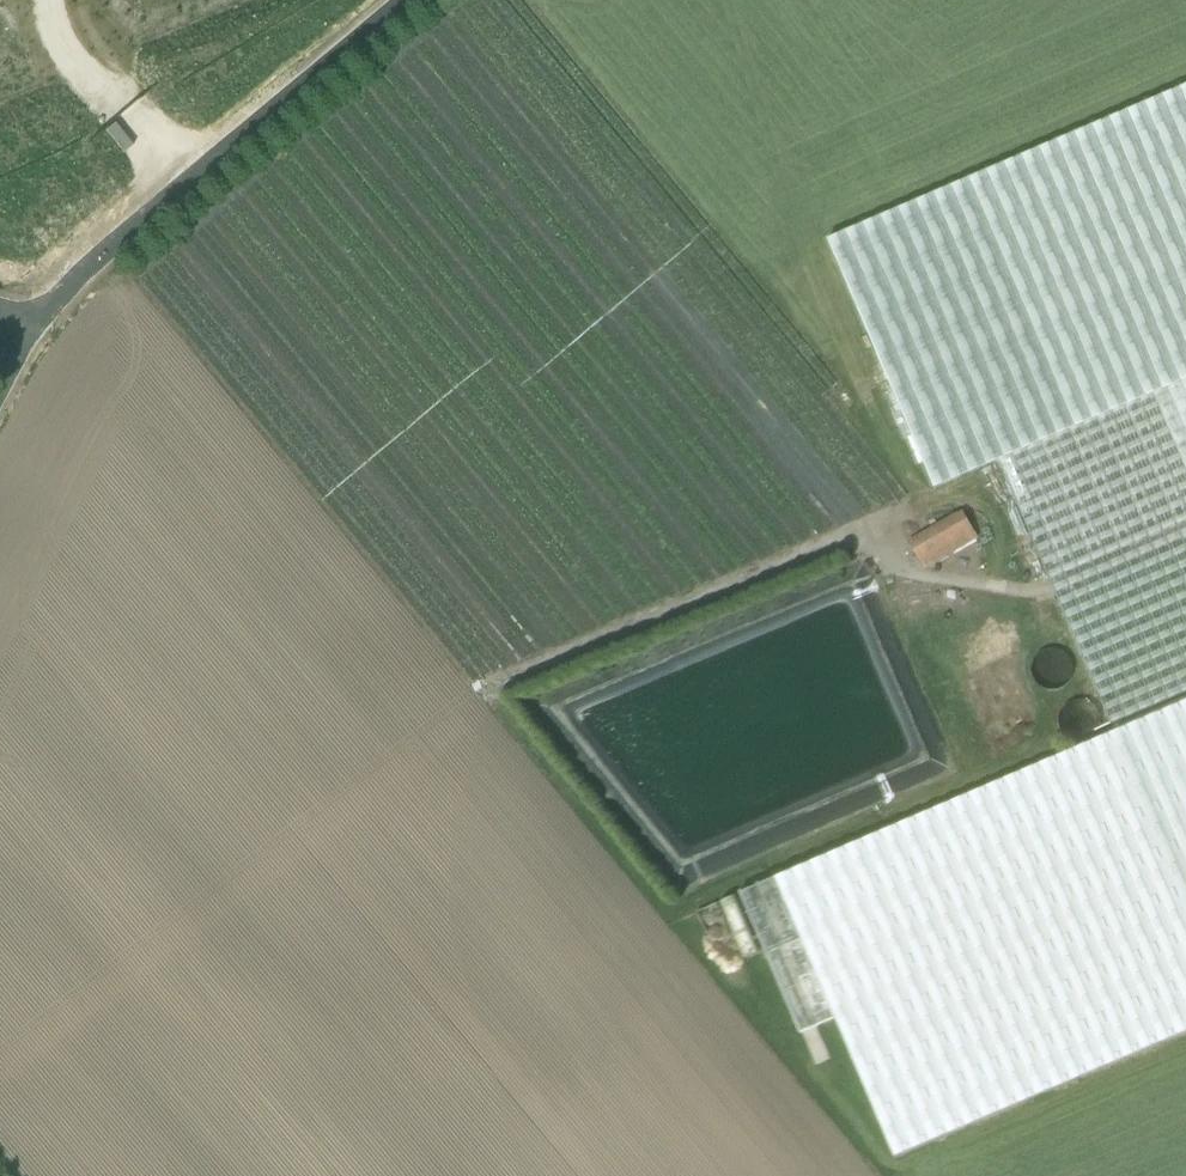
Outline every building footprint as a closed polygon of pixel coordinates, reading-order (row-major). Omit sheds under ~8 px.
[(828,240),(934,489),(997,462),(1110,725),(1185,693),(1185,86),(828,240)] [(909,543),(925,571),(979,539),(963,512),(909,543)] [(1101,725),(1102,720),(1101,715),(1100,711),(1095,704),(1088,700),(1084,699),(1078,698),(1070,701),(1064,705),(1060,711),(1059,715),(1058,720),(1060,729),(1066,736),(1073,741),(1082,742),(1090,740),(1096,736),(1100,729),(1101,725)] [(741,893),(801,1033),(836,1017),(896,1157),(1185,1033),(1185,702),(1127,727),(1127,728),(741,893)]
